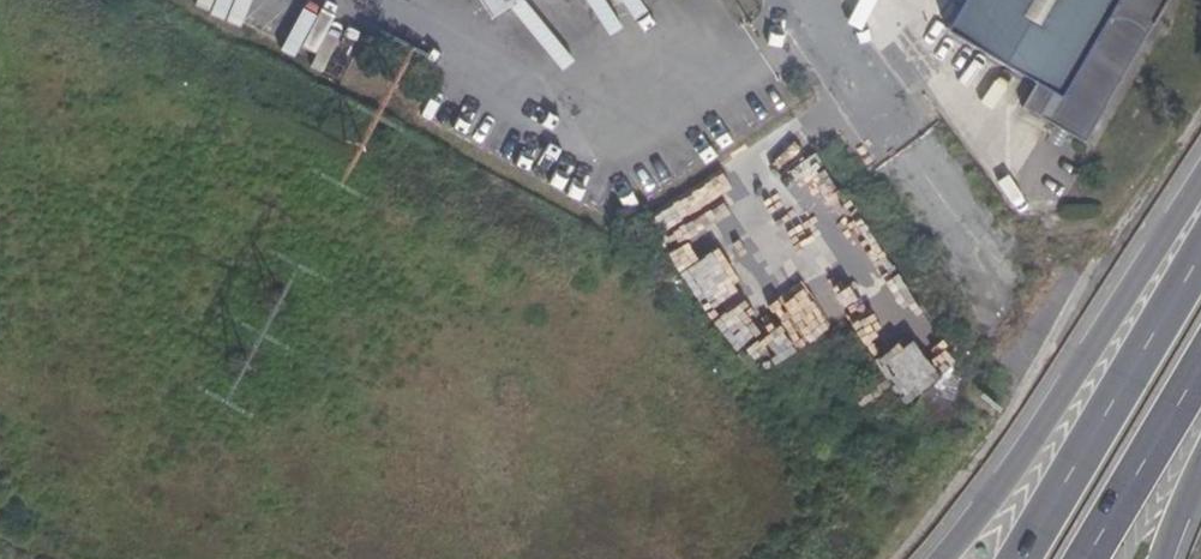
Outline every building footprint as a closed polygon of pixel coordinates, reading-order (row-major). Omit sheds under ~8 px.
[(489,16),(513,0),(479,0),(489,16)] [(902,6),(963,43),(945,74),(1014,115),(1033,83),(1036,84),(1022,107),(1055,128),(1049,138),(1062,146),(1070,135),(1083,144),(1168,0),(906,0),(902,6)]
